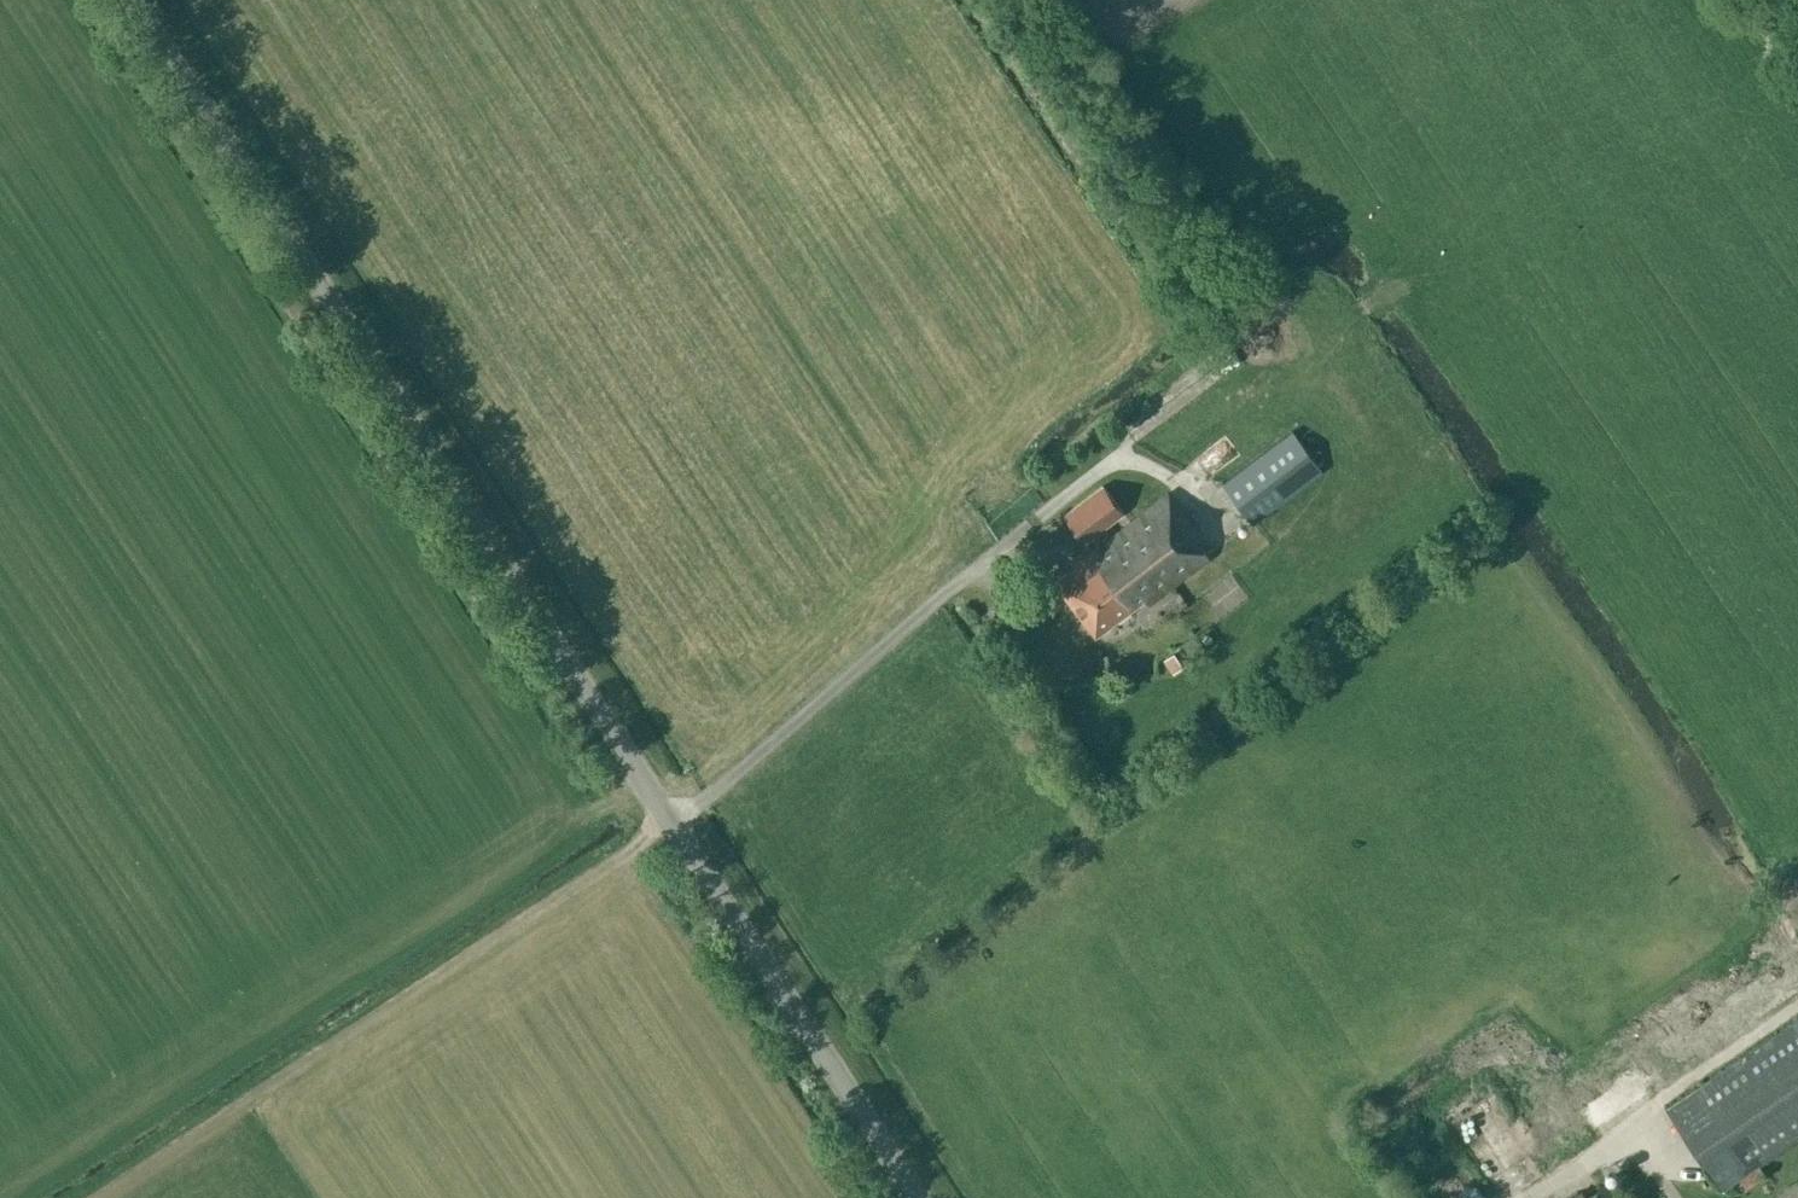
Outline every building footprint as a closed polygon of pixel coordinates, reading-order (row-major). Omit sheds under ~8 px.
[(1292,430),(1223,482),(1253,522),(1322,470),(1292,430)] [(1123,511),(1103,484),(1064,514),(1085,540),(1123,511)] [(1095,634),(1114,621),(1117,623),(1209,556),(1195,538),(1200,534),(1168,492),(1072,566),(1073,567),(1054,581),(1095,634)] [(1212,637),(1208,631),(1202,636),(1206,642),(1212,637)] [(1666,1107),(1721,1188),(1739,1175),(1747,1187),(1767,1174),(1759,1162),(1797,1135),(1797,1018),(1666,1107)] [(1635,1072),(1583,1107),(1596,1128),(1649,1092),(1635,1072)] [(1463,1121),(1455,1127),(1478,1156),(1482,1153),(1488,1161),(1491,1159),(1502,1173),(1517,1161),(1470,1103),(1457,1114),(1463,1121)] [(1608,1181),(1585,1196),(1582,1191),(1571,1197),(1619,1197),(1608,1181)]
